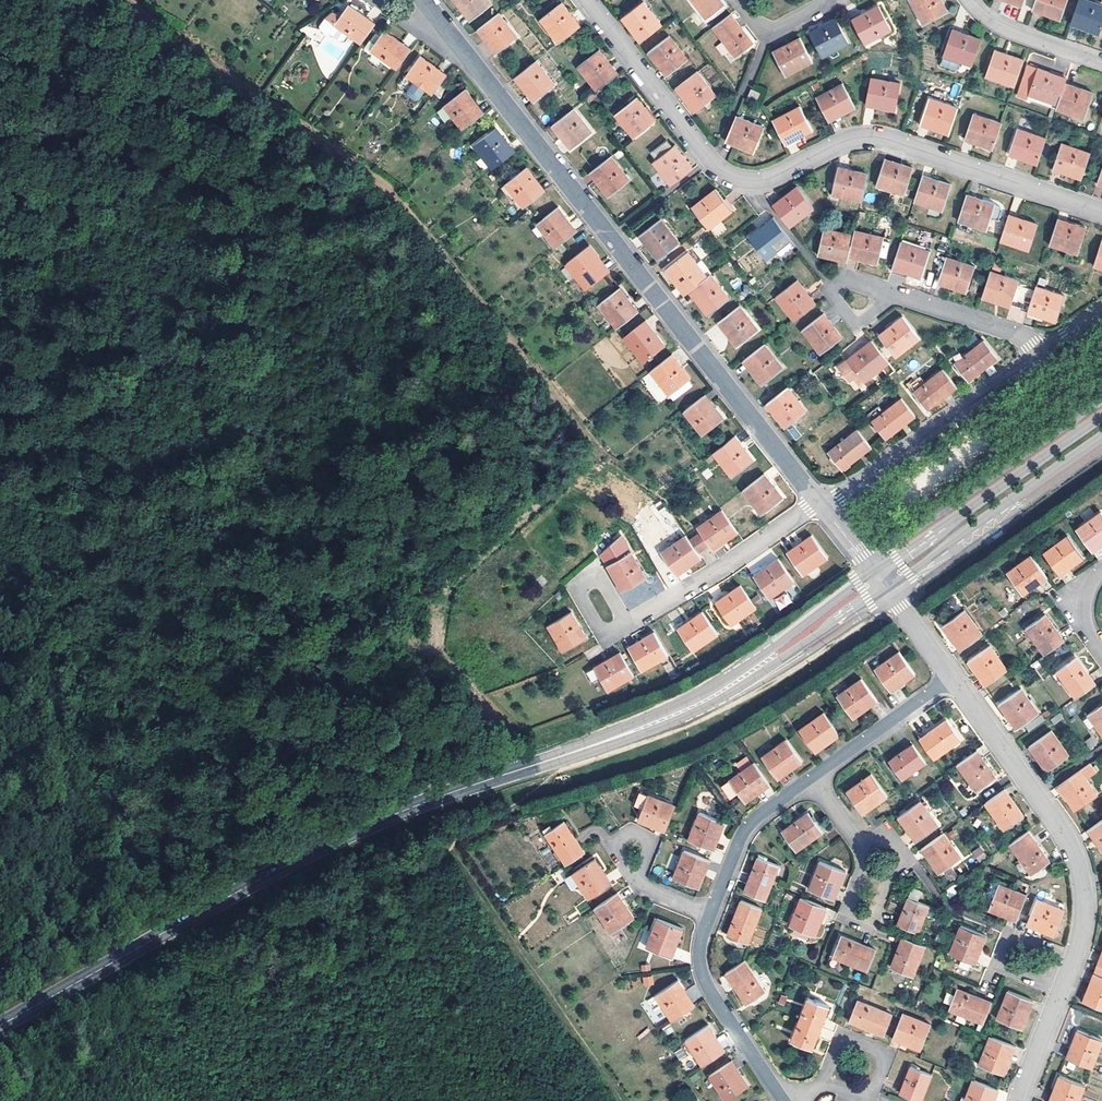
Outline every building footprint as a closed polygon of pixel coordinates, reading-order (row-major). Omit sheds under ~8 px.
[(460,8),(462,7),(464,5),(473,18),(491,4),(489,0),(454,0),(460,8)] [(706,18),(724,4),(721,0),(692,0),(706,18)] [(924,22),(948,10),(942,0),(912,0),(924,22)] [(1047,14),(1060,19),(1067,0),(1035,0),(1032,9),(1041,12),(1042,8),(1049,10),(1047,14)] [(1089,0),(1078,0),(1070,23),(1079,26),(1080,21),(1088,23),(1086,28),(1099,32),(1101,23),(1101,5),(1089,0)] [(644,1),(622,18),(630,28),(633,26),(643,39),(662,24),(644,1)] [(562,2),(540,19),(558,43),(580,26),(570,13),(562,2)] [(347,5),(339,17),(332,12),(325,18),(320,25),(320,29),(327,34),(331,33),(337,37),(341,37),(345,31),(361,43),(375,23),(347,5)] [(462,7),(460,8),(469,21),(473,18),(464,5),(462,7)] [(860,15),(852,19),(865,44),(892,30),(879,5),(860,15)] [(516,36),(499,12),(477,29),(484,39),(486,38),(488,36),(492,41),(488,44),(495,53),(500,49),(516,36)] [(731,13),(713,26),(735,56),(754,43),(731,13)] [(836,18),(810,31),(823,56),(849,42),(836,18)] [(633,26),(630,28),(634,34),(640,41),(643,39),(633,26)] [(952,29),(944,54),(972,64),(981,38),(952,29)] [(384,31),(371,50),(396,69),(411,49),(384,31)] [(669,35),(648,51),(656,62),(658,61),(659,60),(669,72),(688,59),(669,35)] [(800,37),(774,51),(786,76),(813,61),(800,37)] [(600,50),(578,67),(596,90),(618,73),(609,62),(600,50)] [(995,50),(986,75),(1015,86),(1023,60),(995,50)] [(433,94),(447,74),(421,56),(407,75),(416,81),(409,91),(409,94),(417,99),(420,99),(427,89),(433,94)] [(536,60),(515,77),(523,87),(525,86),(527,84),(537,97),(554,84),(536,60)] [(658,61),(656,62),(666,75),(669,72),(659,60),(658,61)] [(1029,94),(1057,104),(1064,84),(1066,79),(1029,66),(1019,96),(1028,99),(1029,94)] [(697,71),(679,85),(690,98),(686,101),(695,111),(716,95),(697,71)] [(872,78),(868,99),(885,103),(884,108),(896,111),(902,84),(872,78)] [(844,83),(817,96),(827,116),(841,108),(844,113),(856,107),(844,83)] [(525,86),(523,87),(533,100),(537,97),(527,84),(525,86)] [(1057,104),(1056,109),(1085,118),(1093,94),(1064,84),(1057,104)] [(690,98),(679,85),(676,88),(684,98),(686,101),(690,98)] [(762,92),(752,88),(748,99),(757,103),(762,92)] [(465,89),(444,106),(463,129),(480,116),(469,102),(471,101),(473,99),(465,89)] [(591,90),(580,93),(582,101),(593,98),(591,90)] [(637,97),(616,113),(634,138),(656,121),(637,97)] [(929,98),(922,118),(937,123),(935,128),(949,133),(958,107),(929,98)] [(480,116),(484,112),(473,99),(471,101),(469,102),(480,116)] [(868,99),(867,105),(884,108),(885,103),(868,99)] [(800,106),(773,120),(784,139),(799,132),(800,134),(802,135),(812,130),(800,106)] [(574,108),(552,124),(560,134),(562,133),(564,131),(574,144),(592,131),(574,108)] [(829,120),(844,113),(841,108),(827,116),(829,120)] [(973,113),(966,133),(982,139),(981,141),(980,144),(993,148),(1002,123),(973,113)] [(737,116),(728,137),(744,143),(743,145),(742,148),(754,153),(765,128),(737,116)] [(937,123),(922,118),(920,123),(935,128),(937,123)] [(496,128),(475,145),(493,168),(514,151),(496,128)] [(1018,128),(1009,154),(1018,157),(1019,152),(1027,155),(1025,160),(1037,164),(1047,138),(1018,128)] [(562,133),(560,134),(570,147),(574,144),(564,131),(562,133)] [(784,139),(786,144),(802,135),(800,134),(799,132),(784,139)] [(982,139),(966,133),(965,138),(980,144),(981,141),(982,139)] [(727,141),(742,148),(743,145),(744,143),(728,137),(727,141)] [(672,185),(694,168),(684,155),(676,145),(674,146),(670,141),(655,152),(659,157),(654,161),(672,185)] [(1062,143),(1054,164),(1070,169),(1069,174),(1082,179),(1091,153),(1062,143)] [(611,155),(594,169),(600,176),(598,178),(596,180),(608,195),(629,179),(611,155)] [(885,159),(877,184),(905,193),(914,168),(899,163),(885,159)] [(1053,168),(1069,174),(1070,169),(1054,164),(1053,168)] [(839,167),(833,192),(862,200),(868,173),(851,169),(839,167)] [(528,168),(506,184),(524,208),(542,193),(532,180),(535,178),(528,168)] [(590,172),(596,180),(598,178),(600,176),(594,169),(590,172)] [(923,174),(915,201),(943,209),(952,184),(923,174)] [(546,191),(535,178),(532,180),(542,193),(546,191)] [(797,187),(774,204),(791,226),(814,208),(797,187)] [(716,189),(692,207),(710,229),(719,221),(716,217),(730,206),(716,189)] [(967,194),(959,220),(988,228),(996,203),(967,194)] [(732,210),(730,206),(716,217),(719,221),(732,210)] [(559,208),(537,224),(556,247),(572,234),(562,221),(567,218),(559,208)] [(763,211),(749,227),(755,233),(770,216),(763,211)] [(1009,213),(1001,240),(1030,249),(1038,223),(1009,213)] [(1059,217),(1050,244),(1079,253),(1087,227),(1059,217)] [(572,234),(577,230),(567,218),(562,221),(572,234)] [(661,219),(644,232),(654,244),(651,246),(650,247),(659,259),(680,242),(661,219)] [(774,219),(751,238),(768,258),(791,240),(774,219)] [(721,223),(711,230),(716,237),(726,229),(721,223)] [(840,253),(849,255),(851,251),(854,235),(825,229),(819,254),(834,258),(835,252),(840,253)] [(879,263),(880,255),(887,257),(891,239),(855,230),(854,235),(851,251),(860,253),(867,255),(866,260),(879,263)] [(654,244),(644,232),(641,235),(650,247),(651,246),(654,244)] [(930,252),(901,242),(895,262),(911,267),(909,272),(922,276),(930,252)] [(590,247),(568,264),(586,288),(604,273),(594,260),(596,259),(598,258),(590,247)] [(849,255),(849,256),(866,260),(867,255),(860,253),(851,251),(849,255)] [(835,252),(834,258),(848,261),(849,256),(849,255),(840,253),(835,252)] [(689,253),(668,270),(675,280),(679,277),(690,290),(693,288),(707,276),(689,253)] [(976,265),(947,256),(941,277),(956,282),(954,287),(968,291),(976,265)] [(608,270),(598,258),(596,259),(594,260),(604,273),(608,270)] [(893,267),(909,272),(911,267),(895,262),(893,267)] [(1019,280),(991,270),(984,292),(1000,296),(999,302),(1011,305),(1012,301),(1017,286),(1019,280)] [(707,276),(693,288),(703,300),(700,302),(709,314),(730,298),(711,273),(707,276)] [(686,294),(690,290),(679,277),(675,280),(686,294)] [(939,282),(954,287),(956,282),(941,277),(939,282)] [(798,280),(777,296),(795,321),(817,304),(798,280)] [(1017,286),(1012,301),(1030,306),(1035,292),(1017,286)] [(1065,295),(1037,286),(1035,292),(1030,306),(1047,311),(1045,316),(1057,320),(1065,295)] [(621,288),(600,304),(618,327),(640,310),(621,288)] [(690,290),(700,302),(703,300),(693,288),(690,290)] [(983,296),(999,302),(1000,296),(984,292),(983,296)] [(741,305),(719,322),(736,346),(758,329),(741,305)] [(1030,306),(1029,311),(1045,316),(1047,311),(1030,306)] [(824,314),(802,330),(821,354),(843,337),(824,314)] [(907,314),(883,333),(899,354),(923,336),(907,314)] [(647,320),(626,337),(644,360),(666,343),(653,328),(647,320)] [(985,340),(956,362),(969,381),(999,358),(985,340)] [(849,359),(864,379),(866,380),(890,362),(873,341),(871,342),(849,359)] [(765,344),(748,357),(759,371),(755,374),(762,384),(784,368),(765,344)] [(673,354),(652,371),(670,394),(692,377),(680,362),(673,354)] [(744,360),(755,374),(759,371),(748,357),(744,360)] [(864,379),(849,359),(841,366),(851,379),(855,376),(860,382),(864,379)] [(943,368),(914,391),(928,409),(958,387),(943,368)] [(789,387),(771,401),(782,414),(780,416),(779,417),(786,427),(807,411),(789,387)] [(706,394),(703,397),(713,410),(715,409),(717,407),(706,394)] [(703,397),(685,411),(704,434),(725,417),(717,407),(715,409),(713,410),(703,397)] [(903,398),(873,421),(887,439),(917,415),(903,398)] [(771,401),(768,403),(779,417),(780,416),(782,414),(771,401)] [(859,429),(829,451),(843,469),(873,447),(859,429)] [(736,436),(715,453),(734,476),(754,459),(736,436)] [(765,473),(743,490),(763,514),(784,496),(765,473)] [(695,537),(704,549),(710,545),(711,546),(725,537),(727,541),(739,533),(724,510),(699,527),(702,532),(695,537)] [(1078,529),(1090,546),(1101,538),(1101,511),(1078,529)] [(689,561),(692,565),(703,557),(699,552),(691,540),(688,535),(662,552),(675,571),(689,561)] [(813,535),(789,553),(804,574),(829,557),(813,535)] [(1045,553),(1058,571),(1071,562),(1073,565),(1084,557),(1069,535),(1045,553)] [(704,549),(695,537),(691,540),(699,552),(704,549)] [(713,549),(727,541),(725,537),(711,546),(713,549)] [(1093,550),(1101,544),(1101,538),(1090,546),(1093,550)] [(633,552),(615,562),(624,577),(618,581),(624,592),(648,578),(633,552)] [(1024,593),(1034,586),(1032,581),(1046,572),(1033,554),(1009,572),(1024,593)] [(780,559),(756,576),(771,598),(796,581),(780,559)] [(677,575),(692,565),(689,561),(675,571),(677,575)] [(624,577),(615,562),(610,565),(618,581),(624,577)] [(1058,571),(1060,574),(1073,565),(1071,562),(1058,571)] [(1034,586),(1049,576),(1046,572),(1032,581),(1034,586)] [(743,586),(718,603),(734,625),(758,607),(743,586)] [(779,610),(792,601),(786,592),(773,601),(779,610)] [(966,609),(944,625),(952,635),(955,633),(965,646),(984,633),(966,609)] [(705,612),(680,629),(695,652),(720,634),(705,612)] [(573,613),(550,626),(565,652),(588,638),(573,613)] [(1047,613),(1027,627),(1046,654),(1066,639),(1047,613)] [(657,632),(631,648),(644,671),(670,655),(657,632)] [(952,635),(961,649),(965,646),(955,633),(952,635)] [(992,644),(970,660),(978,672),(980,670),(982,669),(991,681),(1009,669),(992,644)] [(622,652),(596,667),(610,690),(636,675),(622,652)] [(903,678),(906,682),(917,674),(901,652),(877,669),(890,687),(898,681),(903,678)] [(1077,656),(1058,671),(1077,697),(1097,683),(1091,675),(1077,656)] [(978,672),(987,684),(991,681),(982,669),(980,670),(978,672)] [(890,687),(893,691),(906,682),(903,678),(898,681),(890,687)] [(855,718),(866,710),(864,706),(867,704),(877,697),(864,679),(839,696),(855,718)] [(1022,687),(1001,703),(1008,713),(1011,711),(1021,725),(1040,711),(1022,687)] [(864,706),(866,710),(879,701),(877,697),(867,704),(864,706)] [(1089,713),(1101,731),(1101,704),(1089,713)] [(1008,713),(1018,727),(1021,725),(1011,711),(1008,713)] [(801,730),(814,748),(822,742),(826,739),(830,743),(841,735),(825,713),(801,730)] [(948,719),(921,739),(936,759),(962,739),(948,719)] [(1052,729),(1035,742),(1044,755),(1040,759),(1048,769),(1070,754),(1052,729)] [(817,752),(830,743),(826,739),(822,742),(814,748),(817,752)] [(789,765),(793,770),(803,762),(788,740),(764,756),(776,774),(779,772),(789,765)] [(1044,755),(1035,742),(1031,745),(1040,759),(1044,755)] [(914,744),(891,762),(904,780),(927,763),(914,744)] [(978,750),(959,764),(978,790),(998,777),(978,750)] [(735,764),(739,771),(751,763),(747,756),(735,764)] [(747,801),(757,794),(755,790),(768,780),(756,762),(731,779),(747,801)] [(1092,762),(1064,782),(1073,795),(1070,797),(1069,798),(1077,809),(1099,794),(1088,779),(1100,769),(1097,764),(1094,766),(1092,762)] [(776,774),(779,779),(793,770),(789,765),(779,772),(776,774)] [(873,775),(849,793),(862,810),(875,800),(877,803),(878,805),(889,797),(873,775)] [(755,790),(757,794),(771,784),(768,780),(755,790)] [(1064,782),(1061,784),(1070,797),(1073,795),(1064,782)] [(1006,788),(986,802),(1006,828),(1025,814),(1006,788)] [(639,821),(652,825),(654,820),(662,823),(661,826),(666,828),(668,828),(677,806),(649,795),(642,792),(637,805),(644,808),(639,821)] [(862,810),(865,814),(878,805),(877,803),(875,800),(862,810)] [(922,800),(900,817),(908,829),(917,841),(940,825),(922,800)] [(701,812),(691,840),(711,848),(712,844),(717,834),(722,835),(727,822),(701,812)] [(810,812),(783,831),(797,850),(823,831),(810,812)] [(652,825),(667,831),(668,828),(666,828),(661,826),(662,823),(654,820),(652,825)] [(1093,826),(1101,839),(1101,820),(1093,826)] [(566,821),(548,833),(568,864),(587,852),(566,821)] [(1089,829),(1098,842),(1101,839),(1093,826),(1089,829)] [(1029,830),(1011,843),(1033,873),(1051,860),(1029,830)] [(945,832),(927,845),(936,858),(932,861),(941,873),(963,857),(945,832)] [(716,850),(722,835),(717,834),(712,844),(711,848),(716,850)] [(927,845),(923,848),(932,861),(936,858),(927,845)] [(703,869),(707,859),(686,851),(676,878),(701,887),(706,876),(701,874),(703,869)] [(760,856),(746,890),(767,899),(781,864),(760,856)] [(604,870),(597,859),(575,874),(591,899),(609,886),(601,872),(604,870)] [(701,874),(706,876),(712,860),(707,859),(703,869),(701,874)] [(822,861),(811,889),(831,897),(836,882),(841,884),(847,871),(822,861)] [(609,886),(613,884),(604,870),(601,872),(609,886)] [(836,882),(831,897),(836,899),(841,884),(836,882)] [(1000,884),(990,909),(1002,914),(1003,912),(1004,910),(1019,916),(1028,895),(1000,884)] [(914,887),(900,924),(920,933),(931,906),(919,901),(923,891),(914,887)] [(635,917),(628,907),(624,909),(619,901),(623,898),(620,894),(619,892),(596,907),(613,932),(635,917)] [(802,897),(791,925),(815,935),(820,923),(816,921),(822,905),(802,897)] [(623,898),(619,901),(624,909),(628,907),(623,898)] [(743,899),(729,933),(749,942),(763,907),(743,899)] [(1038,899),(1029,920),(1044,926),(1043,928),(1042,930),(1056,935),(1066,910),(1038,899)] [(816,921),(820,923),(827,907),(822,905),(816,921)] [(1002,914),(1018,920),(1019,916),(1004,910),(1003,912),(1002,914)] [(649,946),(669,954),(675,941),(680,943),(686,929),(661,919),(649,946)] [(1028,924),(1042,930),(1043,928),(1044,926),(1029,920),(1028,924)] [(962,926),(951,954),(970,961),(977,946),(979,947),(982,948),(987,936),(962,926)] [(843,935),(835,956),(869,971),(878,949),(843,935)] [(904,936),(892,966),(914,976),(927,945),(904,936)] [(669,954),(674,957),(680,943),(675,941),(669,954)] [(970,961),(976,963),(982,948),(979,947),(977,946),(970,961)] [(747,959),(728,972),(748,1003),(767,990),(747,959)] [(1096,973),(1090,988),(1095,990),(1101,975),(1096,973)] [(652,975),(642,977),(644,987),(654,985),(652,975)] [(1084,1001),(1101,1008),(1101,975),(1095,990),(1090,988),(1084,1001)] [(719,979),(727,991),(732,988),(724,976),(719,979)] [(684,995),(688,992),(680,980),(657,995),(674,1020),(693,1007),(684,995)] [(958,988),(976,995),(977,994),(977,992),(956,983),(946,1007),(950,1009),(958,988)] [(958,988),(950,1009),(984,1023),(993,1002),(976,995),(958,988)] [(1009,990),(998,1018),(1023,1029),(1029,1015),(1026,1014),(1023,1013),(1029,998),(1009,990)] [(684,995),(693,1007),(697,1005),(688,992),(684,995)] [(831,1007),(810,998),(802,1019),(823,1028),(831,1007)] [(1029,1015),(1034,1000),(1029,998),(1023,1013),(1026,1014),(1029,1015)] [(859,1000),(851,1021),(886,1035),(894,1014),(859,1000)] [(904,1013),(895,1035),(912,1041),(910,1045),(922,1049),(932,1024),(904,1013)] [(802,1019),(794,1040),(815,1049),(823,1028),(802,1019)] [(830,1041),(838,1024),(827,1019),(820,1036),(830,1041)] [(715,1040),(719,1037),(711,1026),(688,1040),(705,1066),(724,1053),(717,1044),(715,1040)] [(1069,1058),(1092,1067),(1101,1041),(1101,1038),(1078,1029),(1073,1041),(1076,1042),(1079,1043),(1075,1051),(1072,1050),(1069,1058)] [(895,1035),(894,1038),(910,1045),(912,1041),(895,1035)] [(991,1036),(981,1063),(1005,1074),(1010,1061),(1007,1060),(1005,1059),(1011,1044),(991,1036)] [(717,1044),(724,1053),(727,1051),(719,1037),(715,1040),(717,1044)] [(1072,1050),(1075,1051),(1079,1043),(1076,1042),(1073,1041),(1067,1057),(1069,1058),(1072,1050)] [(1007,1060),(1010,1061),(1016,1046),(1011,1044),(1005,1059),(1007,1060)] [(739,1077),(743,1074),(734,1061),(730,1063),(739,1077)] [(739,1077),(730,1063),(711,1075),(728,1100),(751,1086),(743,1074),(739,1077)] [(901,1094),(919,1100),(923,1100),(934,1075),(913,1066),(901,1094)] [(1056,1087),(1058,1087),(1060,1088),(1055,1100),(1079,1100),(1085,1085),(1061,1075),(1056,1087)] [(974,1080),(966,1100),(990,1100),(992,1096),(995,1096),(998,1089),(974,1080)] [(1056,1087),(1050,1100),(1055,1100),(1060,1088),(1058,1087),(1056,1087)] [(990,1100),(995,1100),(1000,1090),(998,1089),(995,1096),(992,1096),(990,1100)]
